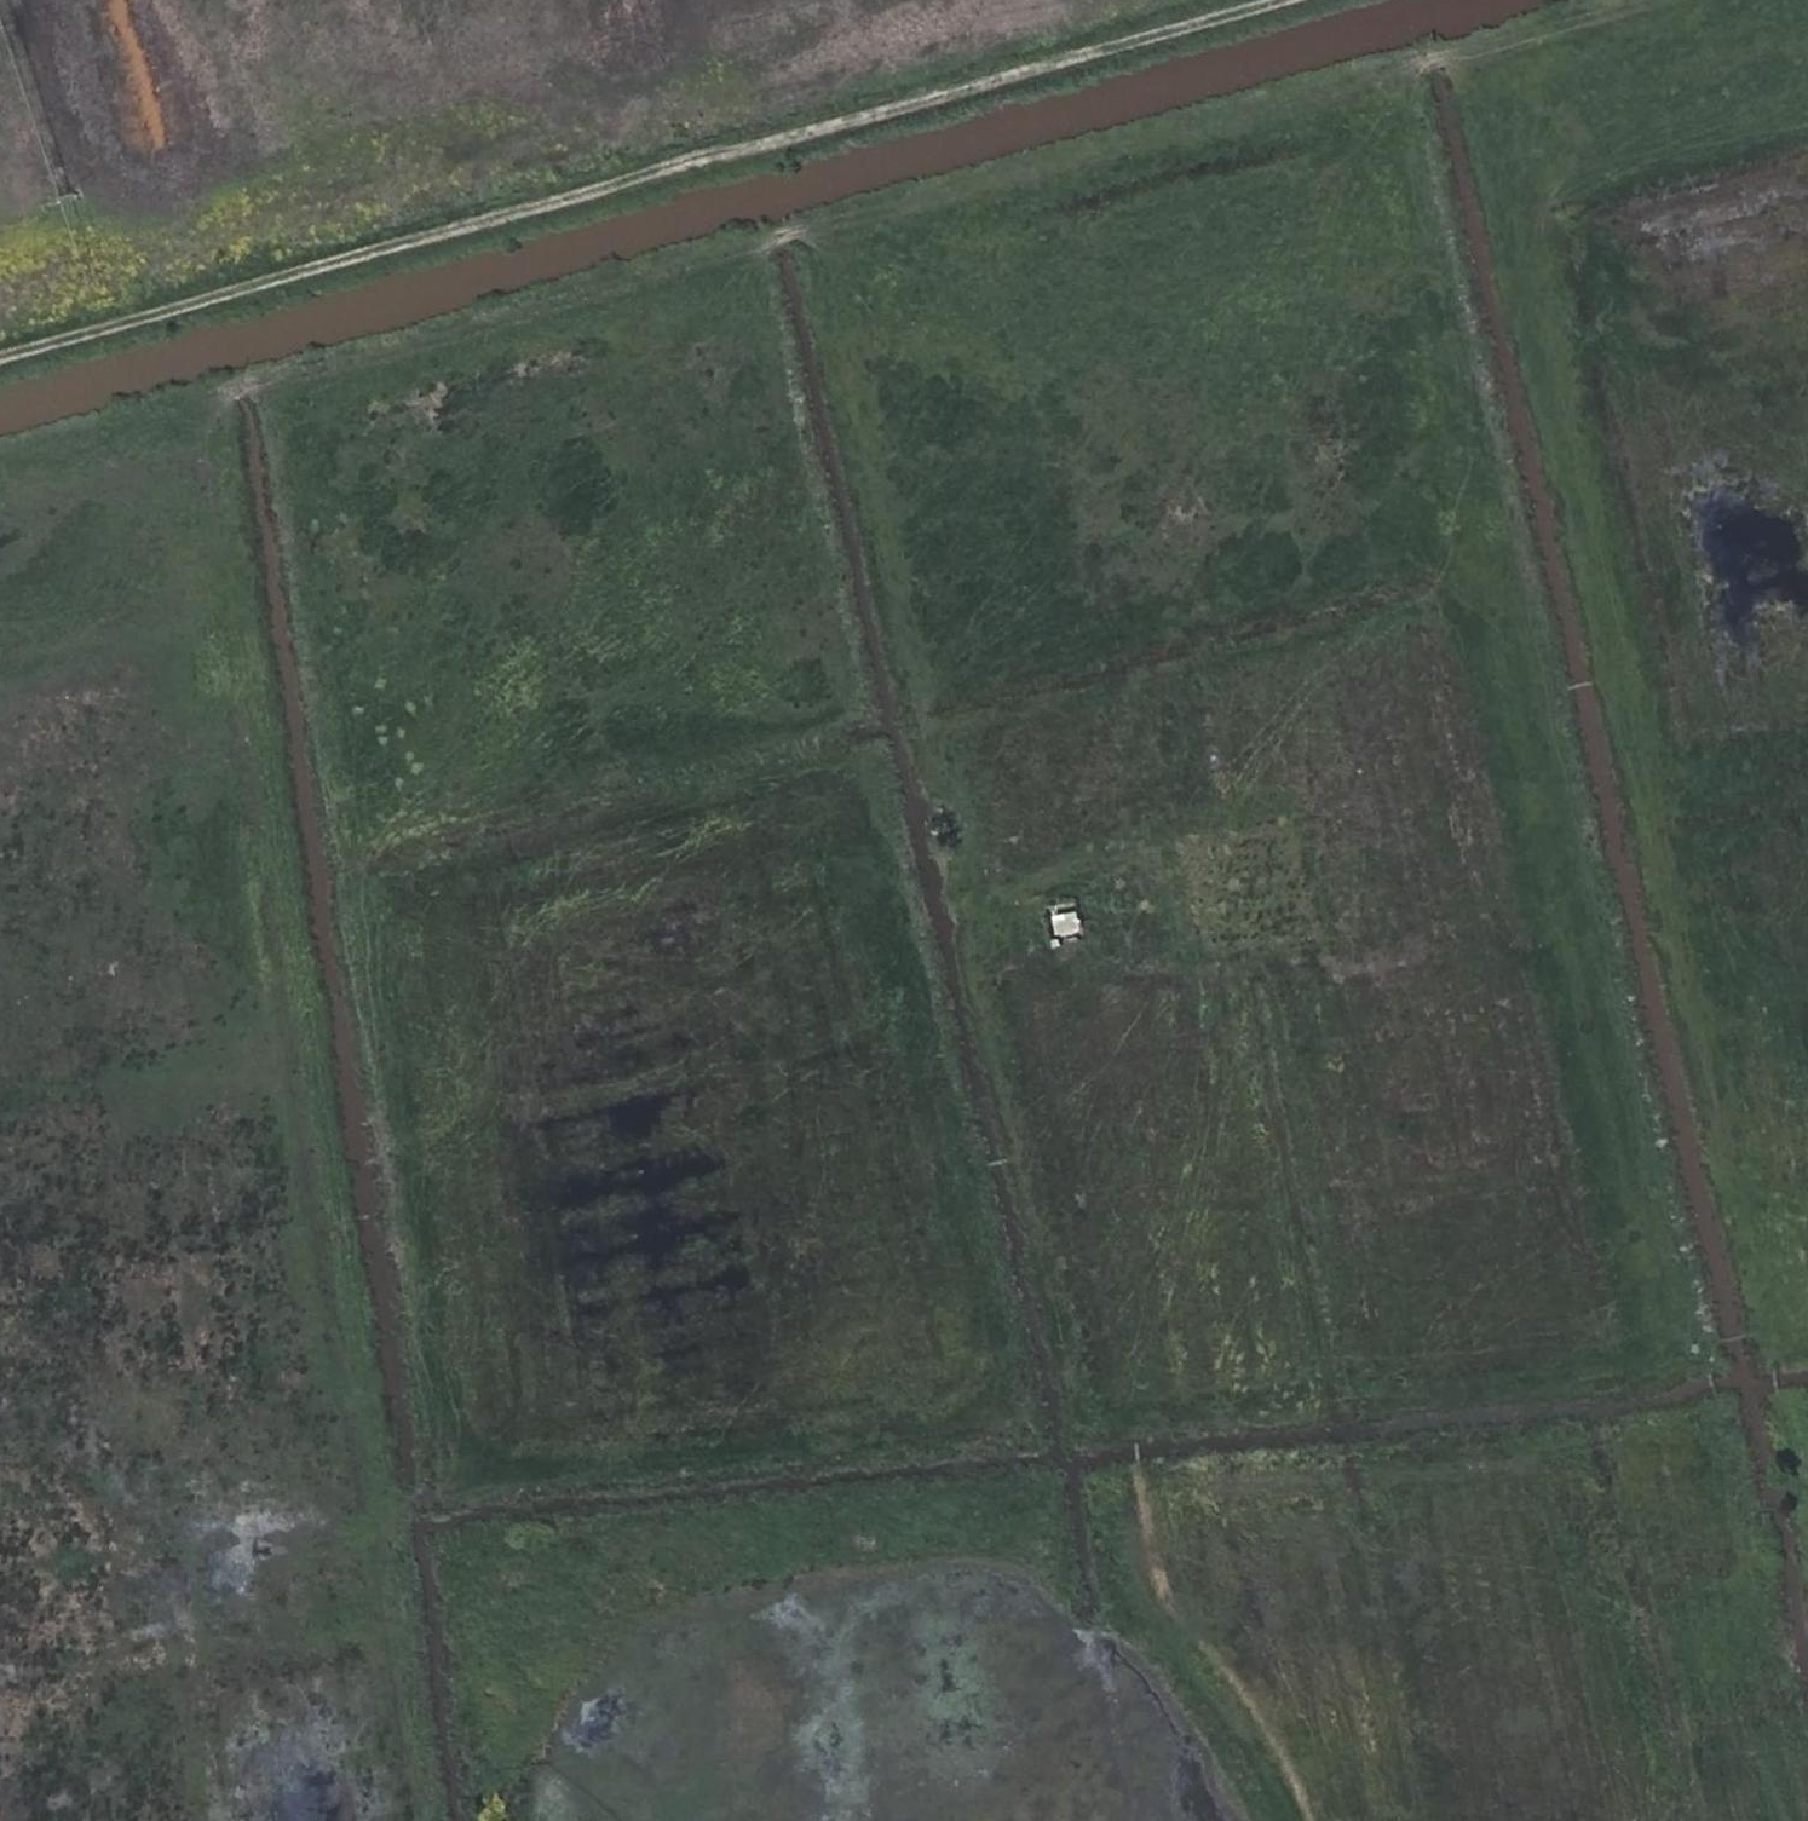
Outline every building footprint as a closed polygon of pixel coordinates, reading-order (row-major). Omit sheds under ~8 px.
[(1055,937),(1081,934),(1078,910),(1052,912),(1055,937)]
